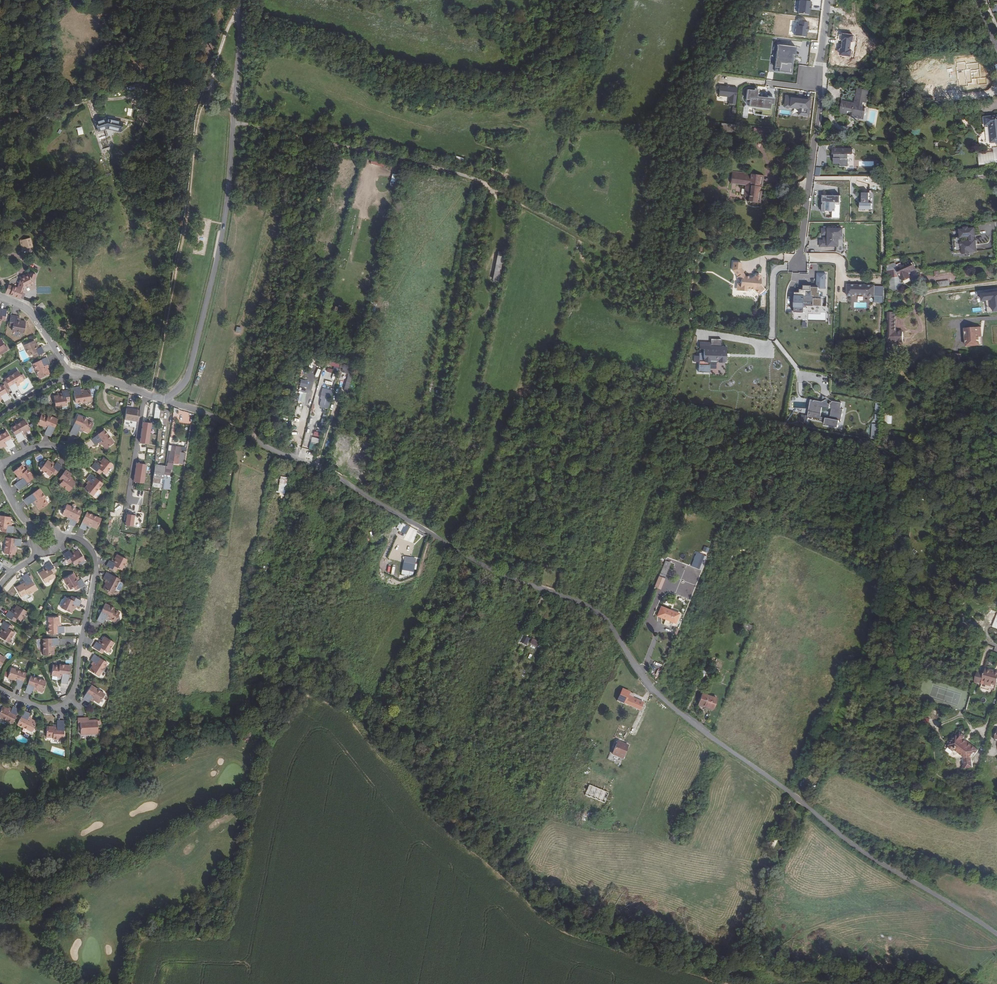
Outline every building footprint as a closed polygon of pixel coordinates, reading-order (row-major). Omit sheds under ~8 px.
[(809,15),(811,0),(799,0),(798,13),(809,15)] [(795,35),(806,37),(808,22),(800,21),(799,26),(796,25),(795,35)] [(775,67),(779,68),(779,71),(792,73),(796,47),(778,44),(775,67)] [(730,96),(729,103),(736,104),(738,88),(720,86),(719,95),(730,96)] [(755,114),(773,116),(774,98),(759,96),(760,90),(746,88),(745,100),(750,100),(749,105),(745,105),(745,107),(762,109),(762,112),(755,111),(755,114)] [(857,89),(857,90),(854,104),(842,102),(840,112),(847,113),(847,111),(853,112),(852,116),(862,118),(864,108),(861,108),(862,102),(865,103),(868,91),(857,89)] [(809,117),(811,99),(785,96),(784,107),(792,108),(792,115),(809,117)] [(984,118),(985,126),(988,125),(990,143),(996,142),(996,116),(992,117),(985,117),(984,118)] [(107,129),(120,132),(122,122),(106,119),(95,122),(98,131),(107,129)] [(97,135),(102,151),(109,149),(106,137),(110,136),(108,131),(97,135)] [(763,154),(767,147),(757,140),(752,147),(763,154)] [(991,148),(991,149),(992,149),(993,151),(977,153),(978,166),(996,164),(996,147),(992,147),(991,148)] [(853,150),(832,150),(833,168),(849,167),(849,156),(854,156),(853,150)] [(762,187),(763,176),(732,171),(730,183),(744,185),(743,196),(748,197),(747,202),(759,203),(761,191),(758,191),(759,187),(762,187)] [(874,193),(862,192),(861,210),(873,209),(874,193)] [(841,195),(823,194),(823,211),(837,211),(837,202),(841,202),(841,195)] [(845,228),(822,228),(822,240),(819,240),(820,247),(841,246),(840,236),(845,236),(845,228)] [(964,230),(959,230),(960,237),(952,238),(953,245),(955,245),(956,251),(962,251),(962,253),(969,252),(976,251),(975,244),(974,241),(973,241),(973,236),(974,236),(973,229),(967,230),(967,228),(964,228),(964,230)] [(31,238),(19,240),(22,255),(34,251),(31,238)] [(954,254),(962,253),(962,251),(956,251),(955,245),(953,245),(954,254)] [(498,282),(504,257),(498,256),(492,280),(498,282)] [(912,262),(897,269),(899,274),(896,275),(893,270),(888,271),(889,289),(893,290),(901,288),(899,282),(901,279),(902,280),(909,277),(907,273),(915,269),(912,262)] [(742,264),(734,264),(733,272),(738,278),(737,278),(741,282),(739,284),(736,284),(735,289),(738,289),(738,291),(745,292),(745,289),(753,290),(760,297),(765,292),(758,285),(760,275),(759,275),(755,275),(754,277),(752,278),(752,279),(748,279),(748,278),(745,278),(743,274),(745,273),(742,269),(742,264)] [(34,283),(37,275),(30,272),(19,278),(17,287),(9,284),(5,293),(19,298),(23,292),(26,293),(36,288),(34,283)] [(810,285),(803,285),(802,289),(799,289),(799,293),(794,293),(793,313),(803,314),(803,306),(804,303),(812,303),(812,306),(821,307),(822,293),(818,292),(818,289),(825,289),(825,274),(816,273),(815,287),(810,287),(810,285)] [(859,285),(847,285),(847,296),(853,296),(853,295),(868,295),(868,296),(875,296),(875,303),(884,303),(884,287),(876,287),(876,285),(862,285),(862,286),(859,286),(859,285)] [(980,293),(980,300),(984,300),(984,312),(996,312),(996,293),(980,293)] [(36,306),(38,311),(44,309),(42,303),(36,306)] [(889,328),(889,334),(889,342),(903,342),(903,331),(895,331),(895,312),(888,312),(888,320),(887,320),(887,328),(889,328)] [(13,323),(12,326),(12,329),(23,331),(25,321),(20,320),(19,320),(19,321),(17,320),(17,318),(17,315),(11,314),(9,322),(13,323)] [(978,327),(965,329),(967,346),(982,344),(981,337),(979,337),(978,327)] [(35,352),(36,355),(44,352),(41,345),(39,346),(37,347),(35,345),(36,345),(36,344),(34,339),(24,344),(29,355),(33,353),(35,352)] [(710,342),(699,342),(699,348),(703,349),(703,353),(699,352),(699,355),(694,355),(694,362),(699,362),(698,372),(709,372),(710,361),(718,362),(723,363),(723,362),(725,362),(726,347),(710,346),(710,342)] [(955,355),(938,355),(938,363),(955,363),(955,355)] [(41,364),(43,363),(45,362),(42,356),(28,362),(36,378),(45,373),(43,367),(41,364)] [(196,377),(202,379),(205,367),(200,365),(196,377)] [(15,385),(17,383),(22,379),(17,371),(4,380),(12,392),(17,388),(16,386),(15,385)] [(348,390),(352,378),(348,376),(344,388),(348,390)] [(3,385),(2,384),(0,385),(0,397),(2,396),(3,398),(4,400),(10,397),(7,392),(3,385)] [(81,390),(81,388),(80,385),(73,386),(76,402),(91,399),(90,389),(84,390),(81,390)] [(59,394),(58,394),(54,395),(55,406),(67,404),(66,400),(70,399),(68,388),(62,389),(62,392),(62,395),(60,395),(59,394)] [(332,391),(323,388),(317,406),(327,408),(332,391)] [(297,402),(304,404),(306,393),(300,392),(297,402)] [(822,401),(815,400),(813,400),(812,411),(809,411),(809,413),(808,413),(808,417),(808,418),(813,419),(813,418),(821,419),(820,421),(826,422),(825,425),(838,427),(839,427),(840,420),(842,421),(844,409),(842,408),(843,403),(833,401),(833,402),(831,402),(831,404),(829,403),(827,400),(822,401)] [(125,420),(132,421),(138,422),(140,411),(127,408),(125,420)] [(885,412),(885,423),(893,423),(893,412),(885,412)] [(47,426),(46,429),(44,433),(51,435),(58,418),(48,414),(47,416),(41,413),(38,419),(37,423),(44,426),(44,424),(47,426)] [(83,428),(83,429),(89,432),(93,422),(87,420),(87,418),(78,414),(70,432),(76,435),(79,430),(80,427),(83,428)] [(22,433),(25,431),(30,428),(25,419),(11,427),(19,441),(25,438),(23,435),(22,433)] [(149,445),(152,423),(142,422),(139,444),(149,445)] [(100,440),(102,443),(106,448),(114,441),(104,428),(98,433),(94,436),(91,438),(95,444),(98,442),(100,440)] [(7,444),(9,448),(15,445),(8,430),(0,434),(0,446),(4,444),(7,443),(7,444)] [(315,450),(318,438),(311,436),(309,449),(315,450)] [(170,451),(168,463),(173,463),(173,465),(176,465),(176,464),(177,464),(179,448),(175,447),(171,446),(171,447),(169,447),(169,451),(170,451)] [(101,470),(103,471),(106,474),(114,465),(105,458),(102,462),(101,462),(102,463),(100,465),(99,463),(97,462),(92,467),(99,473),(101,470)] [(54,471),(57,473),(62,466),(57,462),(56,464),(54,467),(52,465),(52,464),(47,461),(41,469),(50,476),(53,473),(54,471)] [(23,475),(20,477),(15,479),(19,485),(35,476),(30,467),(28,468),(25,462),(16,467),(19,472),(20,473),(21,472),(23,475)] [(133,483),(144,484),(147,465),(136,463),(133,483)] [(165,466),(154,464),(152,483),(159,484),(160,479),(163,479),(165,466)] [(64,478),(63,480),(61,483),(70,490),(76,482),(72,479),(72,478),(71,479),(69,478),(71,475),(72,473),(66,469),(61,476),(64,478)] [(91,482),(89,484),(84,489),(92,496),(103,483),(92,473),(87,478),(90,481),(91,482)] [(36,503),(36,504),(39,509),(48,503),(44,498),(45,497),(39,488),(24,499),(28,505),(31,502),(34,500),(36,503)] [(81,511),(66,505),(61,515),(70,520),(67,525),(74,527),(81,511)] [(90,524),(92,525),(98,528),(102,518),(88,511),(81,527),(87,530),(89,526),(90,524)] [(127,514),(125,526),(139,528),(141,517),(127,514)] [(11,522),(11,517),(1,515),(0,520),(0,527),(3,527),(5,528),(5,531),(13,532),(14,526),(12,525),(9,525),(10,522),(11,522)] [(406,534),(409,526),(401,523),(398,530),(406,534)] [(413,542),(417,530),(409,527),(405,539),(413,542)] [(16,545),(18,546),(21,546),(22,539),(7,537),(5,553),(15,554),(16,548),(16,545)] [(71,560),(72,562),(74,565),(84,559),(79,549),(75,552),(74,552),(74,553),(72,554),(71,552),(69,550),(64,553),(68,561),(71,560)] [(505,570),(511,556),(506,553),(499,567),(505,570)] [(117,567),(119,568),(122,570),(127,559),(118,554),(115,559),(115,560),(116,561),(114,563),(112,562),(110,561),(107,567),(114,571),(117,567)] [(402,574),(414,575),(415,557),(403,556),(402,574)] [(671,560),(666,558),(662,567),(667,569),(671,560)] [(51,572),(54,570),(49,562),(44,565),(45,567),(47,570),(44,571),(44,570),(43,571),(38,573),(44,583),(54,577),(52,574),(51,572)] [(667,569),(662,567),(658,576),(663,578),(667,569)] [(74,585),(76,588),(85,584),(82,577),(79,579),(76,581),(75,578),(76,578),(76,577),(74,572),(64,577),(69,588),(72,586),(74,585)] [(22,586),(22,585),(16,589),(21,598),(27,594),(28,595),(37,589),(28,573),(21,577),(24,581),(25,584),(22,586)] [(108,581),(107,584),(104,590),(113,594),(121,580),(107,573),(104,579),(107,580),(108,581)] [(74,605),(76,606),(78,607),(82,600),(74,597),(72,600),(70,598),(66,597),(60,608),(69,613),(73,607),(74,605)] [(109,621),(115,623),(119,614),(114,611),(114,609),(105,605),(97,621),(103,625),(105,621),(106,618),(109,619),(109,621)] [(14,618),(16,620),(19,622),(25,612),(16,606),(13,610),(14,611),(12,614),(10,613),(8,611),(4,617),(12,621),(14,618)] [(670,610),(664,607),(659,618),(665,620),(674,624),(678,613),(670,610)] [(671,608),(670,610),(678,613),(674,624),(665,620),(664,623),(674,627),(675,627),(677,625),(681,614),(681,613),(680,612),(671,608)] [(53,627),(51,627),(48,627),(48,634),(63,634),(63,618),(52,618),(53,624),(53,627)] [(1,633),(0,634),(0,638),(7,643),(14,633),(11,631),(9,630),(10,627),(3,622),(0,627),(0,628),(1,629),(4,631),(2,633),(1,633)] [(751,625),(743,622),(741,628),(750,631),(751,625)] [(527,640),(523,637),(518,645),(522,647),(527,640)] [(102,650),(104,651),(107,654),(114,644),(105,638),(103,642),(102,643),(103,644),(101,646),(99,644),(97,643),(93,648),(100,653),(102,650)] [(47,646),(47,649),(48,655),(58,655),(58,639),(43,639),(43,646),(46,646),(47,646)] [(94,664),(92,666),(89,671),(98,677),(107,664),(94,655),(91,661),(93,663),(94,664)] [(62,677),(61,680),(61,685),(67,686),(70,667),(59,666),(59,667),(52,667),(51,677),(57,678),(58,678),(58,677),(62,677)] [(15,683),(14,685),(13,688),(20,690),(25,675),(10,669),(7,680),(12,682),(15,683)] [(704,671),(700,669),(695,684),(699,685),(704,671)] [(996,682),(996,674),(992,672),(993,670),(986,669),(982,683),(988,685),(989,683),(996,685),(996,682)] [(732,675),(725,672),(721,683),(728,686),(732,675)] [(32,690),(35,691),(41,693),(45,683),(30,678),(24,694),(30,696),(32,692),(32,690)] [(92,700),(95,702),(101,705),(106,696),(91,688),(84,701),(90,704),(91,702),(92,700)] [(716,698),(702,693),(698,704),(712,709),(716,698)] [(636,700),(633,699),(630,706),(632,707),(635,708),(639,710),(642,703),(636,700)] [(8,710),(3,708),(0,713),(0,718),(13,724),(20,710),(14,707),(12,710),(11,712),(8,710)] [(29,719),(30,717),(31,715),(25,712),(18,725),(33,732),(37,723),(32,720),(29,719)] [(83,726),(82,721),(76,722),(77,732),(78,732),(79,738),(97,736),(95,722),(87,723),(86,723),(86,725),(83,726)] [(46,732),(46,736),(46,740),(52,740),(52,742),(63,742),(64,724),(57,724),(57,728),(57,731),(53,732),(53,730),(46,730),(46,732)] [(954,742),(952,740),(949,745),(951,746),(949,749),(950,749),(949,751),(955,755),(955,756),(957,758),(959,758),(960,757),(966,761),(968,772),(974,771),(973,762),(979,753),(968,745),(967,747),(962,743),(965,740),(960,736),(957,740),(956,739),(954,742)] [(622,758),(627,745),(616,741),(611,754),(622,758)] [(585,795),(604,803),(609,792),(589,785),(585,795)]
